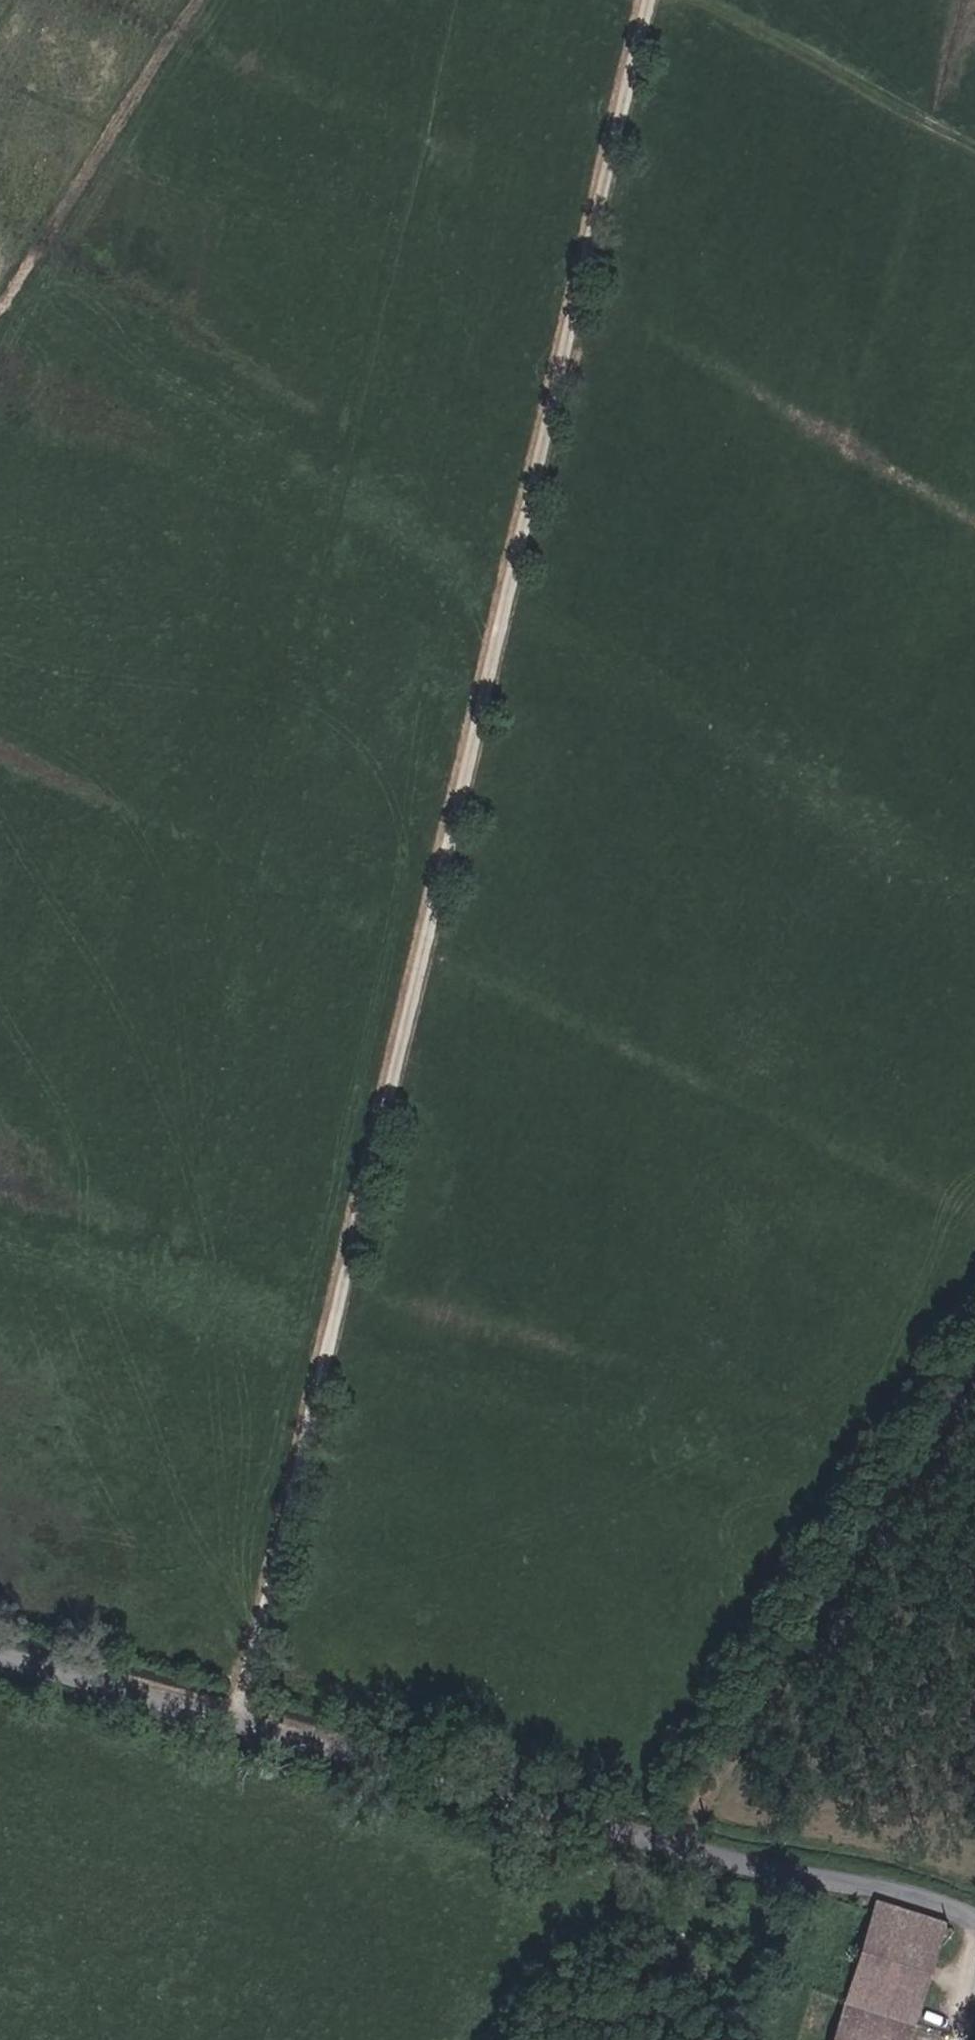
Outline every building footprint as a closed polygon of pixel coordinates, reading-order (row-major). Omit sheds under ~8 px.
[(948,1935),(878,1914),(837,2039),(877,2039),(882,2025),(916,2038),(948,1935)] [(916,2038),(882,2025),(877,2039),(915,2039),(916,2038)]
